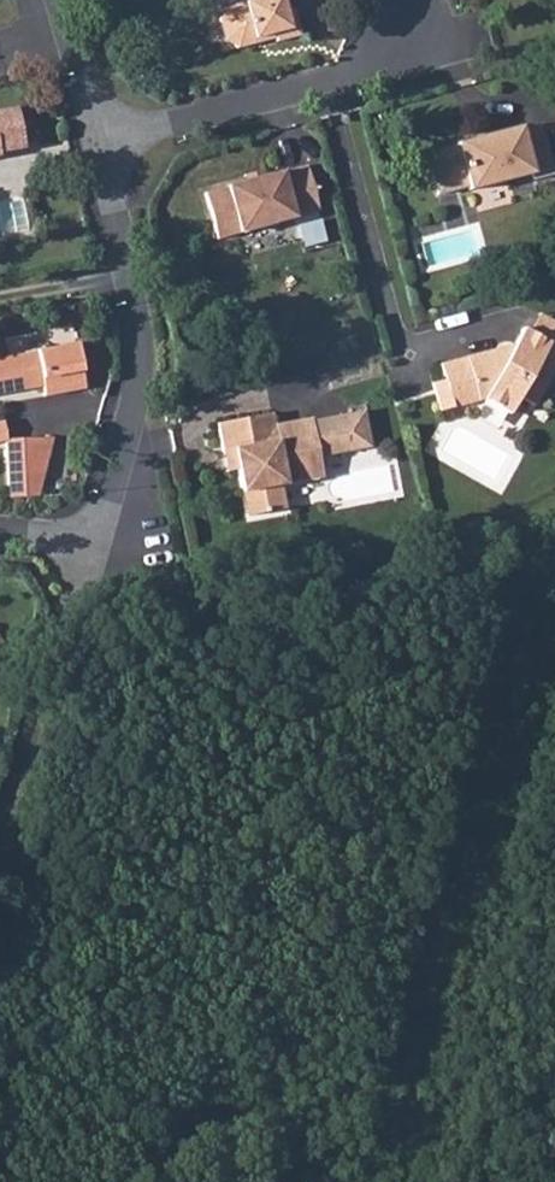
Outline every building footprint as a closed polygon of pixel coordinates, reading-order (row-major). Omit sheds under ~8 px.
[(212,21),(218,41),(232,48),(269,38),(271,42),(294,36),(287,9),(280,11),(276,0),(245,0),(220,8),(212,21)] [(18,152),(14,115),(0,116),(0,154),(18,152)] [(515,126),(451,143),(451,147),(422,156),(433,195),(463,186),(464,190),(527,172),(529,179),(550,173),(536,125),(516,130),(515,126)] [(301,166),(199,194),(212,239),(314,212),(301,166)] [(427,382),(434,403),(483,389),(510,404),(514,396),(530,405),(554,361),(554,349),(518,328),(507,347),(502,345),(498,352),(492,348),(435,364),(440,378),(427,382)] [(41,387),(43,396),(82,390),(75,344),(0,358),(0,393),(41,387)] [(214,421),(219,450),(229,449),(232,467),(237,491),(243,490),(247,514),(279,508),(275,485),(317,478),(313,457),(308,421),(307,419),(270,425),(268,413),(214,421)] [(331,417),(337,453),(360,449),(354,413),(331,417)] [(331,417),(308,421),(313,457),(337,453),(331,417)] [(27,496),(47,441),(0,441),(0,497),(27,496)] [(229,449),(219,450),(222,469),(232,467),(229,449)] [(243,490),(237,491),(240,515),(247,514),(243,490)]
